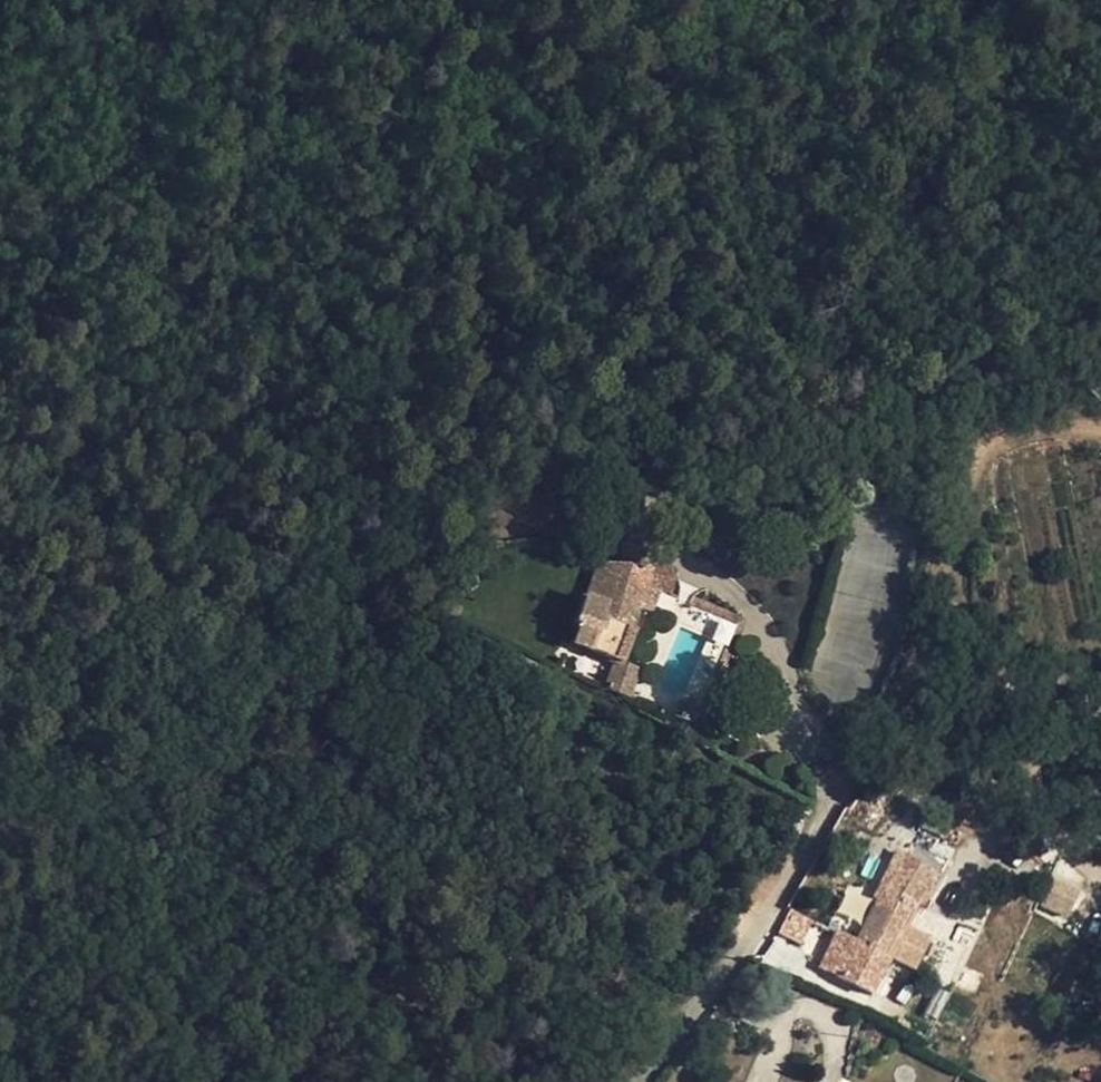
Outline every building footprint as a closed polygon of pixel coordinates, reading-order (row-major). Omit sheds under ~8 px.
[(598,632),(587,660),(622,676),(632,653),(614,643),(632,608),(631,590),(649,590),(648,570),(667,571),(664,548),(637,547),(638,525),(614,524),(613,540),(584,540),(557,619),(598,632)] [(872,925),(906,942),(929,898),(895,880),(872,925)] [(906,942),(872,925),(847,973),(881,991),(906,942)] [(775,1048),(765,1067),(788,1080),(798,1060),(775,1048)] [(829,1066),(821,1081),(859,1081),(829,1066)] [(757,1081),(787,1081),(788,1080),(765,1067),(757,1081)]
